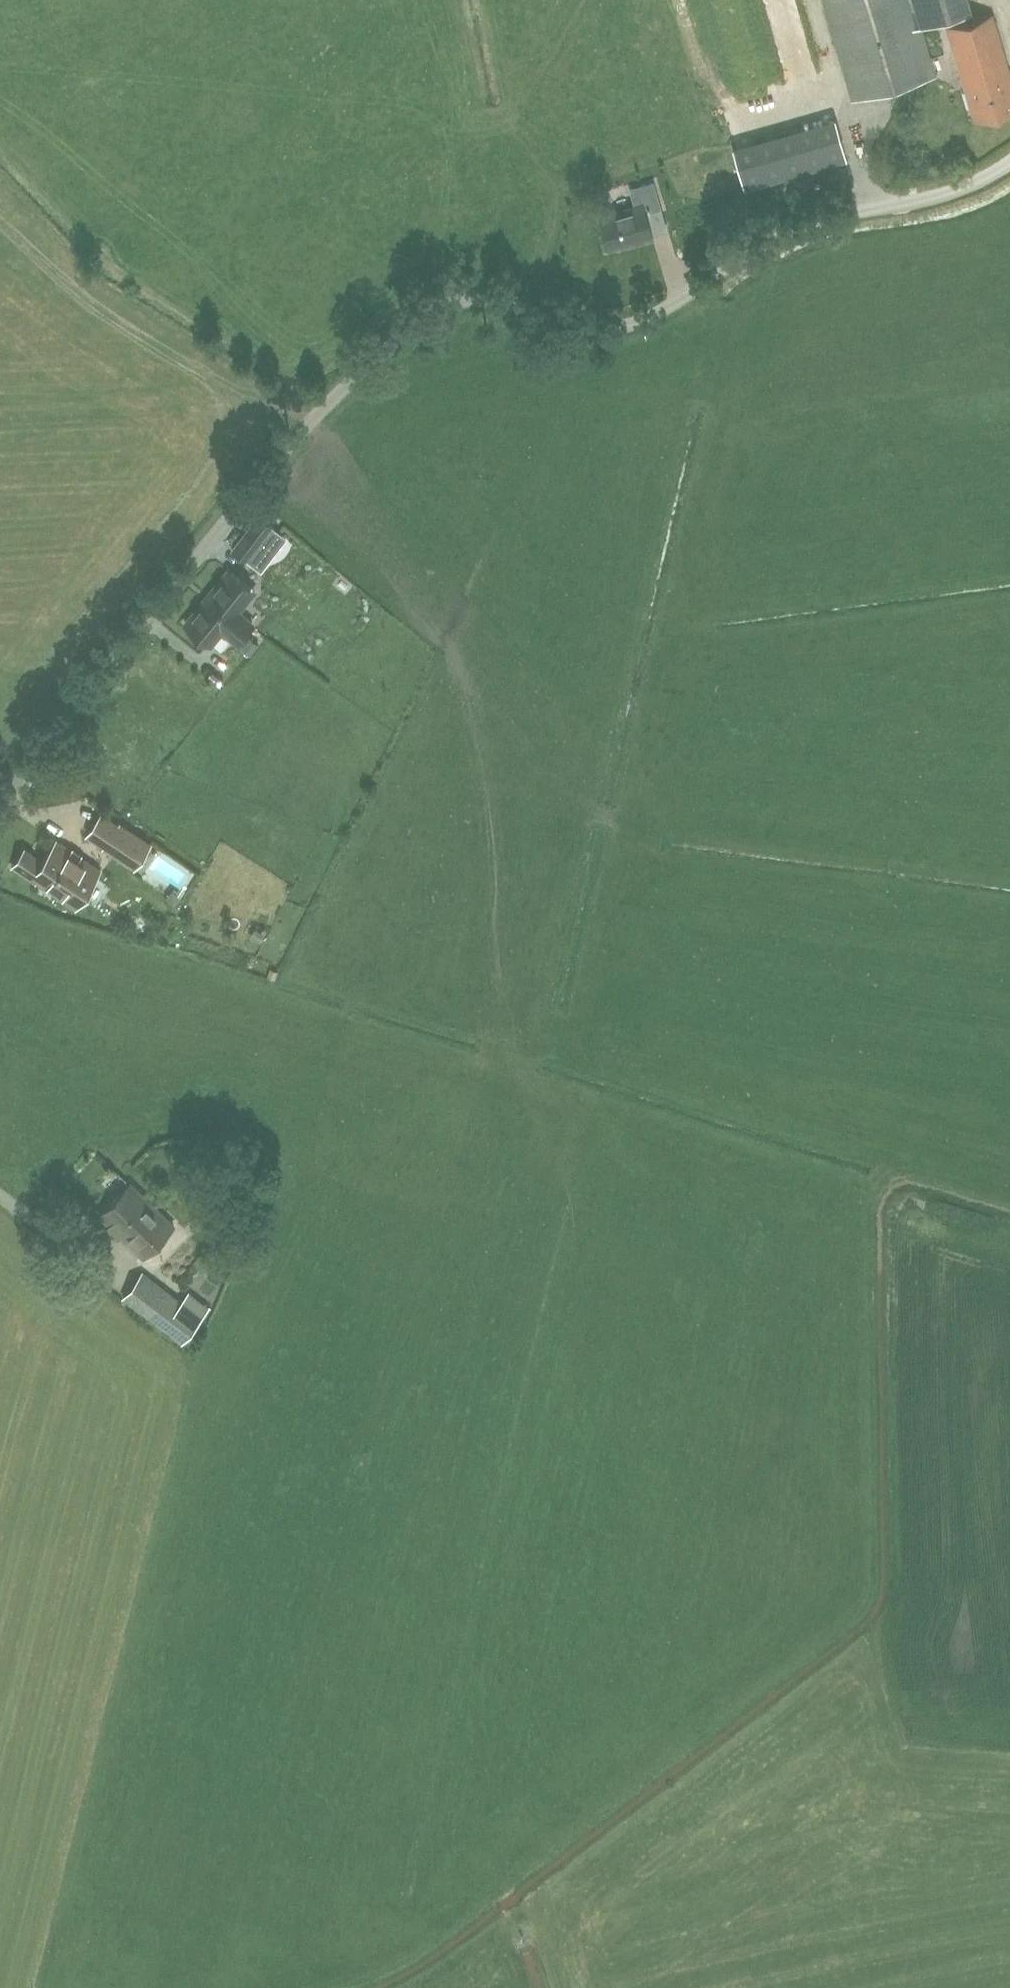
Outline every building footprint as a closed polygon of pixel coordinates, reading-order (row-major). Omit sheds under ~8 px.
[(879,20),(888,49),(915,41),(907,12),(879,20)] [(960,73),(974,120),(1009,110),(1009,75),(992,14),(947,28),(960,73)] [(749,186),(846,158),(835,120),(733,149),(744,187),(749,186)] [(645,212),(660,208),(653,183),(630,190),(635,207),(599,217),(608,249),(634,242),(635,245),(653,240),(645,212)] [(233,550),(250,561),(259,549),(264,552),(270,544),(267,542),(276,531),(257,516),(250,526),(251,527),(233,550)] [(238,611),(246,601),(254,591),(228,570),(185,623),(211,645),(222,631),(236,643),(253,623),(238,611)] [(120,823),(119,825),(101,813),(87,835),(105,846),(104,847),(134,867),(150,843),(120,823)] [(36,880),(58,895),(75,907),(85,893),(82,891),(88,882),(90,884),(100,870),(56,841),(43,861),(25,849),(13,867),(35,882),(36,880)] [(122,1235),(142,1254),(171,1224),(130,1183),(115,1198),(100,1213),(110,1223),(106,1227),(118,1239),(122,1235)] [(144,1272),(123,1298),(152,1321),(181,1344),(210,1308),(189,1291),(181,1301),(173,1294),(144,1272)]
